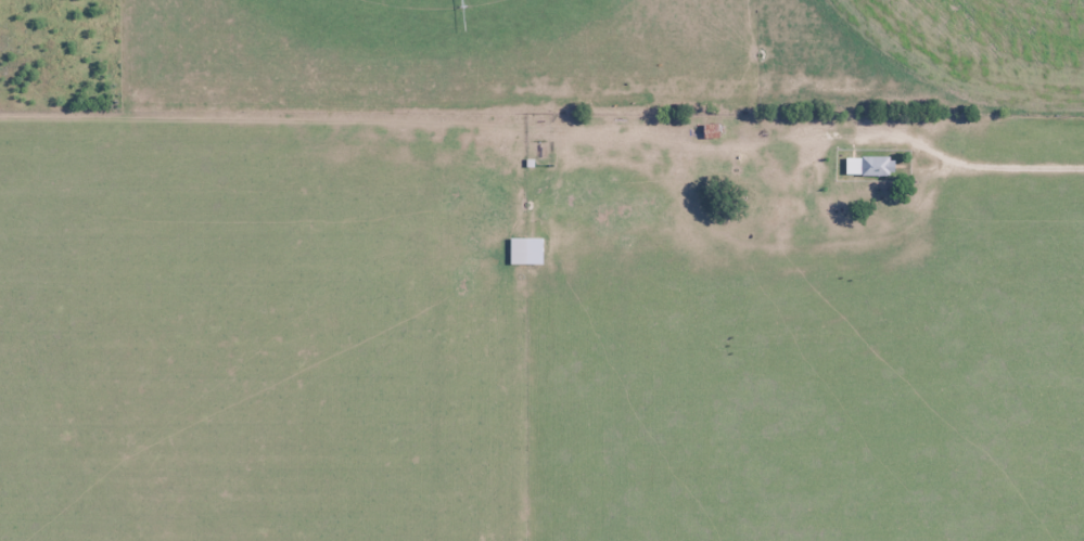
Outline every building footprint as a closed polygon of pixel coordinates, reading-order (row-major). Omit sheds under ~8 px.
[(860,156),(860,176),(893,176),(893,156),(860,156)]
